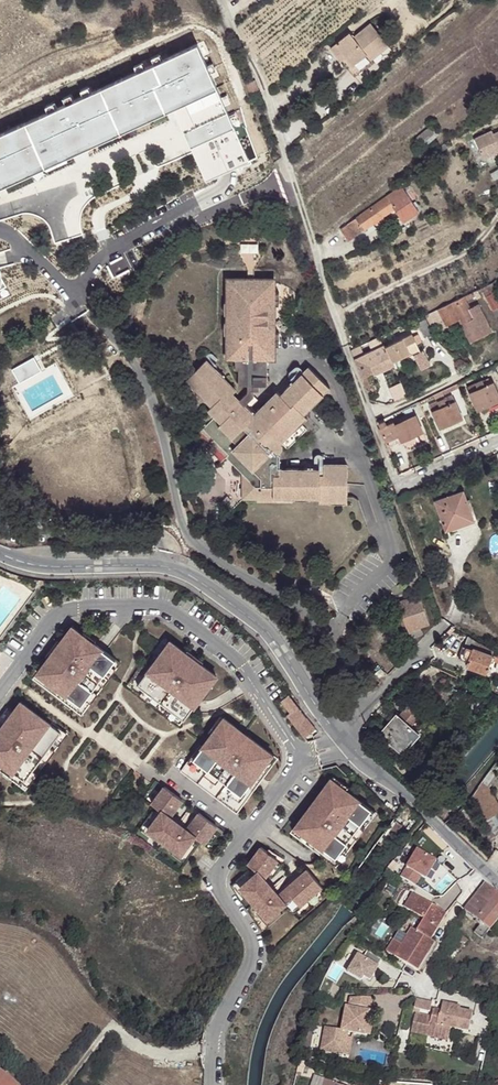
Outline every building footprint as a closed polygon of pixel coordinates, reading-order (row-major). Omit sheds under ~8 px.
[(350,31),(331,46),(355,75),(374,60),(372,57),(389,43),(372,23),(354,36),(350,31)] [(0,138),(0,183),(178,102),(212,175),(249,158),(198,47),(0,138)] [(246,85),(250,93),(258,90),(254,82),(246,85)] [(174,110),(207,181),(250,162),(249,158),(212,175),(178,102),(0,183),(0,190),(174,110)] [(424,140),(434,132),(430,128),(420,136),(424,140)] [(438,137),(434,132),(424,140),(420,136),(415,140),(423,149),(438,137)] [(482,161),(497,154),(497,134),(492,136),(491,133),(474,141),(482,161)] [(342,230),(350,242),(376,224),(385,217),(396,209),(405,222),(420,212),(402,187),(342,230)] [(376,224),(377,226),(386,220),(385,217),(376,224)] [(246,388),(238,397),(243,402),(252,393),(253,392),(253,387),(260,386),(260,380),(266,380),(265,354),(266,350),(270,349),(270,344),(271,340),(276,340),(275,327),(271,327),(269,300),(274,300),(274,293),(272,286),(268,287),(266,283),(265,273),(220,275),(222,300),(218,300),(217,307),(218,313),(222,313),(223,320),(219,320),(218,326),(220,333),(223,333),(225,357),(233,356),(233,367),(237,367),(237,383),(246,382),(246,388)] [(494,311),(497,309),(497,294),(492,284),(482,289),(494,311)] [(482,298),(478,292),(465,298),(467,302),(476,297),(478,300),(482,298)] [(441,310),(440,308),(427,314),(430,320),(442,314),(448,326),(461,320),(463,325),(475,319),(471,311),(467,302),(465,298),(441,310)] [(475,319),(463,325),(472,343),(492,334),(480,307),(471,311),(475,319)] [(448,326),(442,314),(430,320),(432,325),(436,323),(439,330),(448,326)] [(425,337),(434,333),(427,319),(419,323),(425,337)] [(422,351),(418,343),(415,336),(414,333),(386,346),(391,357),(394,363),(415,354),(422,369),(431,365),(424,349),(422,351)] [(415,336),(418,343),(424,340),(421,333),(415,336)] [(384,344),(380,336),(369,341),(373,349),(384,344)] [(391,357),(386,346),(385,343),(384,344),(373,349),(355,357),(363,378),(367,376),(375,372),(372,366),(391,357)] [(394,365),(394,363),(391,357),(372,366),(375,372),(394,365)] [(229,452),(243,466),(243,468),(248,473),(250,499),(295,497),(295,493),(322,491),(323,495),(332,494),(332,496),(350,495),(348,455),(325,456),(325,462),(282,464),(282,446),(282,445),(283,441),(282,437),(307,410),(303,407),(328,380),(306,360),(279,390),(276,386),(253,411),(247,406),(243,402),(238,397),(231,391),(234,387),(203,358),(183,380),(190,387),(190,388),(203,400),(204,399),(210,405),(206,410),(213,416),(205,424),(231,449),(229,452)] [(35,359),(12,372),(19,385),(42,372),(35,359)] [(490,378),(482,382),(484,388),(492,384),(490,378)] [(482,382),(467,389),(477,411),(497,401),(497,397),(492,384),(484,388),(482,382)] [(435,400),(457,389),(456,385),(433,396),(435,400)] [(252,393),(243,402),(247,406),(256,396),(252,393)] [(438,429),(462,419),(452,396),(428,407),(438,429)] [(393,428),(398,439),(400,444),(415,437),(411,427),(416,425),(413,419),(393,428)] [(384,421),(378,423),(381,430),(379,430),(386,444),(398,439),(393,428),(392,424),(387,427),(384,421)] [(231,449),(205,424),(200,430),(207,437),(203,441),(216,454),(220,450),(226,455),(229,452),(231,449)] [(411,427),(415,437),(420,434),(416,425),(411,427)] [(473,518),(463,490),(435,500),(446,528),(473,518)] [(436,582),(439,589),(445,588),(443,580),(436,582)] [(409,631),(422,626),(431,623),(421,595),(399,603),(409,631)] [(424,632),(422,626),(409,631),(411,637),(424,632)] [(34,679),(83,717),(122,664),(95,643),(83,634),(73,627),(62,642),(55,651),(59,654),(54,661),(50,657),(34,679)] [(97,640),(85,631),(83,634),(95,643),(97,640)] [(219,676),(197,660),(194,659),(191,662),(185,657),(188,653),(166,637),(129,686),(182,726),(202,699),(211,686),(219,676)] [(472,639),(468,646),(467,646),(462,658),(470,661),(469,665),(488,673),(494,660),(497,663),(497,655),(495,653),(496,653),(472,639)] [(59,654),(55,651),(62,642),(59,640),(47,655),(50,657),(54,661),(59,654)] [(199,657),(190,650),(188,653),(185,657),(191,662),(194,659),(197,660),(199,657)] [(381,667),(374,674),(378,678),(385,671),(381,667)] [(410,679),(416,686),(438,673),(438,671),(429,667),(410,679)] [(205,701),(214,689),(211,686),(202,699),(205,701)] [(299,708),(290,697),(282,702),(292,714),(299,708)] [(67,733),(60,728),(59,729),(22,702),(15,712),(9,720),(12,722),(7,728),(4,726),(0,732),(0,771),(27,791),(70,735),(67,733)] [(408,739),(413,743),(419,736),(410,728),(422,713),(410,703),(398,718),(396,716),(380,733),(399,750),(408,739)] [(9,720),(15,712),(9,708),(0,720),(0,723),(4,726),(7,728),(12,722),(9,720)] [(317,731),(299,708),(292,714),(288,717),(305,740),(317,731)] [(239,814),(279,758),(250,736),(247,740),(238,733),(241,730),(226,719),(203,748),(201,746),(182,772),(239,814)] [(250,736),(241,730),(238,733),(247,740),(250,736)] [(403,753),(413,743),(408,739),(399,750),(403,753)] [(497,769),(497,761),(497,760),(466,806),(469,809),(475,800),(488,784),(488,783),(497,769)] [(347,792),(351,787),(335,775),(332,779),(341,785),(340,787),(347,792)] [(347,792),(340,787),(341,785),(332,779),(321,794),(324,797),(318,805),(314,803),(291,833),(338,868),(378,814),(347,792)] [(497,833),(497,832),(497,800),(488,784),(475,800),(497,833)] [(196,843),(199,839),(206,844),(213,833),(219,827),(201,813),(187,832),(170,819),(173,816),(184,801),(165,787),(153,805),(161,811),(155,819),(148,829),(157,836),(173,848),(187,859),(198,845),(196,843)] [(318,805),(324,797),(321,794),(314,803),(318,805)] [(148,829),(155,819),(151,815),(141,829),(155,840),(157,836),(148,829)] [(187,832),(197,819),(194,817),(187,826),(173,816),(170,819),(187,832)] [(394,818),(375,841),(380,845),(384,847),(402,823),(394,818)] [(210,847),(218,837),(213,833),(206,844),(210,847)] [(265,880),(279,860),(261,846),(248,864),(257,871),(254,875),(249,871),(237,883),(249,896),(258,907),(270,920),(283,909),(281,906),(285,903),(293,912),(323,886),(309,870),(279,896),(265,880)] [(188,859),(173,848),(171,852),(185,863),(188,859)] [(417,848),(399,876),(414,885),(420,875),(425,878),(435,860),(417,848)] [(458,854),(454,859),(461,866),(466,862),(458,854)] [(497,918),(497,892),(485,882),(470,902),(464,911),(481,923),(489,928),(497,918)] [(249,896),(237,883),(234,886),(246,899),(249,896)] [(448,915),(413,894),(405,908),(424,919),(417,932),(412,929),(407,936),(402,945),(394,941),(387,953),(419,972),(436,943),(432,941),(448,915)] [(270,920),(258,907),(255,909),(267,922),(270,920)] [(489,928),(481,923),(474,932),(482,938),(489,928)] [(402,945),(407,936),(400,931),(394,941),(402,945)] [(462,937),(454,945),(460,950),(467,941),(462,937)] [(382,960),(368,951),(363,959),(358,956),(348,973),(361,981),(363,976),(370,980),(382,960)] [(440,981),(439,981),(440,982),(452,984),(454,973),(442,970),(440,981)] [(350,998),(348,1005),(371,1009),(372,998),(350,998)] [(427,1012),(430,1003),(418,1000),(416,1000),(413,1002),(411,1011),(417,1012),(418,1010),(427,1012)] [(413,1014),(408,1033),(440,1040),(447,1035),(448,1028),(467,1032),(470,1013),(458,1010),(458,1007),(440,1003),(439,1012),(430,1010),(429,1017),(413,1014)] [(366,1036),(370,1011),(345,1007),(341,1031),(325,1029),(321,1053),(344,1056),(347,1039),(343,1038),(344,1033),(353,1034),(366,1036)] [(347,1039),(344,1056),(349,1057),(353,1034),(344,1033),(343,1038),(347,1039)] [(0,1076),(0,1084),(12,1084),(0,1076)]
